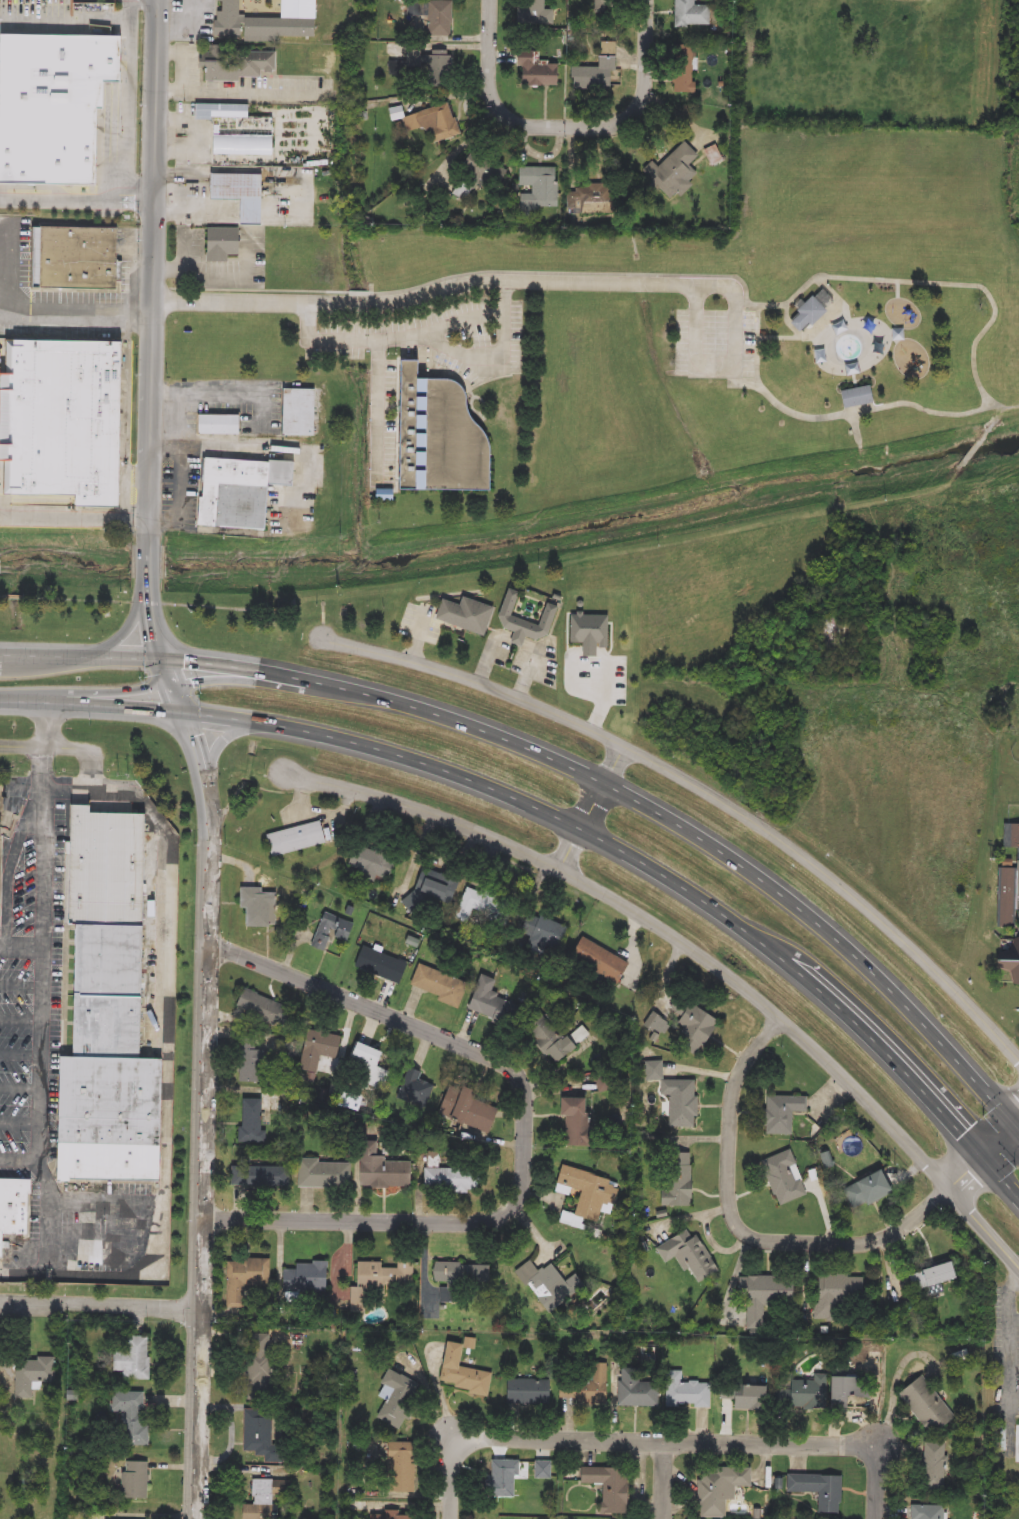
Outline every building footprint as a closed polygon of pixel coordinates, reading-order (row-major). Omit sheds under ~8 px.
[(214,38),(215,0),(239,0),(238,18),(278,19),(279,0),(313,0),(312,40),(214,38)] [(530,28),(528,0),(547,0),(550,26),(530,28)] [(675,25),(676,0),(697,0),(697,5),(710,5),(710,26),(675,25)] [(450,37),(426,37),(425,17),(406,17),(406,2),(450,1),(450,37)] [(5,37),(3,183),(96,184),(97,108),(105,108),(105,83),(122,84),(123,38),(5,37)] [(614,42),(614,77),(588,77),(588,89),(571,89),(571,68),(597,67),(597,42),(614,42)] [(672,94),(672,47),(695,47),(695,94),(672,94)] [(275,51),(276,78),(202,79),(202,68),(199,68),(199,52),(275,51)] [(557,87),(517,87),(517,51),(538,51),(538,63),(557,63),(557,87)] [(452,80),(405,80),(405,52),(452,52),(452,80)] [(246,105),(246,118),(270,118),(269,156),(209,155),(210,120),(193,120),(193,104),(246,105)] [(431,143),(427,128),(408,133),(403,116),(451,104),(459,136),(431,143)] [(657,167),(684,142),(698,157),(687,167),(693,175),(687,180),(690,184),(670,203),(641,172),(652,161),(657,167)] [(479,192),(458,181),(472,156),(492,167),(479,192)] [(556,167),(556,209),(517,209),(517,167),(556,167)] [(238,225),(238,200),(208,200),(208,175),(259,175),(259,225),(238,225)] [(612,213),(567,214),(567,186),(611,185),(612,213)] [(125,228),(124,291),(33,291),(33,227),(125,228)] [(238,228),(238,256),(228,256),(228,262),(204,262),(204,228),(238,228)] [(825,311),(801,334),(787,320),(811,297),(825,311)] [(9,371),(0,371),(0,460),(8,460),(7,493),(79,495),(79,503),(121,504),(124,340),(10,338),(9,371)] [(492,490),(492,448),(492,443),(490,438),(487,433),(484,429),(480,425),(475,419),(472,414),(470,410),(469,406),(470,401),(469,396),(467,391),(465,388),(462,385),(457,382),(453,380),(450,379),(430,379),(430,381),(421,381),(421,361),(403,361),(403,489),(492,490)] [(840,407),(839,390),(869,388),(870,405),(840,407)] [(289,436),(289,389),(320,389),(320,436),(289,436)] [(204,435),(204,416),(244,416),(244,435),(204,435)] [(274,530),(205,528),(208,459),(302,462),(301,487),(276,486),(274,530)] [(557,607),(546,643),(524,636),(521,646),(509,643),(512,634),(494,628),(506,590),(517,593),(510,617),(538,626),(545,603),(557,607)] [(440,600),(457,606),(461,597),(493,609),(483,638),(433,620),(440,600)] [(569,645),(569,615),(608,615),(607,644),(594,644),(594,659),(580,659),(580,645),(569,645)] [(82,925),(75,925),(77,806),(99,806),(99,814),(152,815),(151,927),(82,925)] [(325,843),(271,857),(266,834),(320,821),(325,843)] [(1004,824),(1018,824),(1018,908),(1017,908),(1017,928),(998,928),(998,867),(1017,867),(1017,848),(1004,848),(1004,824)] [(345,863),(358,841),(395,862),(382,884),(345,863)] [(445,904),(435,896),(418,918),(400,904),(429,868),(456,890),(445,904)] [(276,927),(244,927),(244,910),(239,910),(239,887),(261,887),(261,893),(276,893),(276,927)] [(502,930),(458,919),(466,887),(510,899),(502,930)] [(530,911),(568,930),(555,956),(517,937),(530,911)] [(309,948),(323,912),(353,923),(346,942),(330,936),(324,954),(309,948)] [(81,997),(82,925),(151,927),(149,998),(81,997)] [(617,984),(567,961),(578,938),(628,960),(617,984)] [(360,946),(407,962),(399,985),(353,969),(360,946)] [(1011,954),(1018,954),(1018,983),(1011,983),(1011,954)] [(409,987),(418,965),(467,984),(458,1007),(409,987)] [(507,1026),(464,1009),(478,974),(494,981),(489,994),(516,1004),(507,1026)] [(247,1019),(249,1011),(240,1008),(241,1004),(236,1002),(240,989),(292,1007),(284,1032),(247,1019)] [(149,998),(148,1060),(80,1058),(81,997),(149,998)] [(673,1043),(683,1025),(675,1021),(686,1003),(716,1021),(695,1057),(673,1043)] [(572,1050),(550,1065),(529,1034),(551,1020),(572,1050)] [(579,1043),(571,1035),(582,1026),(589,1034),(579,1043)] [(297,1085),(307,1029),(341,1035),(337,1059),(321,1056),(315,1088),(297,1085)] [(255,1050),(265,1050),(265,1083),(240,1083),(240,1041),(255,1041),(255,1050)] [(391,1054),(383,1089),(356,1083),(361,1060),(350,1057),(353,1045),(391,1054)] [(148,1060),(169,1060),(167,1183),(65,1181),(67,1058),(80,1058),(148,1060)] [(695,1080),(696,1127),(665,1127),(664,1086),(650,1087),(649,1061),(663,1061),(663,1081),(695,1080)] [(395,1098),(409,1064),(424,1070),(420,1080),(435,1086),(425,1110),(395,1098)] [(487,1133),(438,1114),(448,1087),(497,1105),(487,1133)] [(790,1134),(765,1134),(765,1096),(807,1096),(807,1119),(790,1119),(790,1134)] [(559,1098),(586,1098),(586,1146),(559,1146),(559,1098)] [(241,1143),(241,1099),(264,1099),(264,1143),(241,1143)] [(690,1206),(663,1207),(663,1138),(690,1138),(690,1206)] [(359,1141),(377,1141),(377,1159),(410,1160),(410,1186),(359,1186),(359,1141)] [(777,1206),(761,1161),(791,1150),(797,1166),(792,1168),(795,1180),(801,1178),(806,1195),(777,1206)] [(351,1161),(351,1188),(298,1188),(298,1161),(351,1161)] [(555,1185),(561,1166),(610,1179),(599,1223),(582,1218),(581,1222),(574,1220),(581,1192),(555,1185)] [(288,1167),(288,1186),(230,1186),(230,1167),(288,1167)] [(425,1168),(478,1169),(477,1192),(424,1190),(425,1168)] [(852,1210),(841,1189),(878,1169),(889,1190),(852,1210)] [(6,1238),(0,1238),(0,1179),(36,1180),(34,1235),(6,1235),(6,1238)] [(717,1272),(692,1286),(676,1258),(665,1264),(655,1247),(686,1230),(691,1238),(696,1234),(717,1272)] [(226,1307),(226,1258),(270,1258),(270,1286),(245,1285),(245,1307),(226,1307)] [(365,1312),(349,1312),(350,1287),(356,1287),(356,1261),(380,1262),(380,1268),(396,1268),(396,1260),(412,1260),(411,1287),(379,1286),(379,1292),(365,1292),(365,1312)] [(551,1264),(563,1283),(574,1276),(583,1289),(545,1313),(517,1269),(530,1261),(537,1272),(551,1264)] [(282,1291),(282,1269),(295,1269),(295,1262),(326,1262),(326,1291),(282,1291)] [(906,1275),(948,1262),(953,1278),(912,1291),(906,1275)] [(489,1265),(488,1287),(460,1286),(459,1302),(440,1301),(441,1285),(433,1285),(434,1263),(489,1265)] [(817,1274),(864,1276),(863,1299),(849,1298),(848,1319),(815,1318),(817,1274)] [(739,1276),(790,1276),(790,1303),(765,1303),(765,1333),(747,1333),(747,1302),(739,1302),(739,1276)] [(246,1334),(270,1334),(270,1398),(246,1399),(246,1334)] [(147,1336),(147,1380),(123,1380),(123,1336),(147,1336)] [(437,1385),(445,1342),(461,1345),(456,1366),(491,1373),(487,1394),(437,1385)] [(55,1382),(32,1382),(31,1398),(13,1398),(13,1358),(55,1358),(55,1382)] [(606,1363),(606,1404),(573,1404),(573,1381),(590,1381),(590,1363),(606,1363)] [(378,1420),(385,1400),(376,1397),(386,1370),(416,1382),(399,1427),(378,1420)] [(683,1370),(683,1382),(709,1382),(709,1406),(667,1406),(667,1370),(683,1370)] [(921,1374),(955,1417),(931,1435),(897,1393),(921,1374)] [(829,1407),(777,1408),(777,1380),(814,1380),(814,1375),(828,1375),(829,1407)] [(831,1405),(832,1376),(873,1377),(872,1397),(848,1396),(848,1405),(831,1405)] [(550,1379),(550,1404),(505,1404),(505,1379),(550,1379)] [(658,1380),(658,1406),(619,1406),(619,1380),(658,1380)] [(731,1400),(719,1400),(719,1384),(765,1384),(765,1410),(731,1410),(731,1400)] [(145,1392),(146,1445),(121,1446),(121,1412),(109,1412),(109,1392),(145,1392)] [(272,1445),(279,1445),(279,1462),(264,1462),(264,1454),(243,1454),(243,1408),(272,1409),(272,1445)] [(946,1491),(922,1490),(924,1442),(948,1443),(946,1491)] [(413,1492),(381,1492),(381,1443),(414,1444),(413,1492)] [(516,1459),(516,1497),(489,1497),(489,1459),(516,1459)] [(146,1498),(119,1498),(119,1461),(146,1461),(146,1498)] [(535,1478),(535,1461),(549,1461),(549,1478),(535,1478)] [(626,1467),(625,1514),(600,1513),(601,1484),(579,1484),(579,1467),(626,1467)] [(725,1518),(697,1518),(697,1467),(749,1467),(749,1487),(734,1487),(734,1500),(725,1500),(725,1518)] [(818,1493),(786,1493),(786,1475),(841,1475),(840,1513),(818,1513),(818,1493)] [(274,1496),(274,1518),(240,1518),(240,1504),(251,1504),(252,1479),(291,1479),(291,1496),(274,1496)] [(950,1504),(950,1518),(913,1518),(913,1504),(950,1504)] [(411,1510),(411,1518),(374,1518),(374,1510),(411,1510)]
